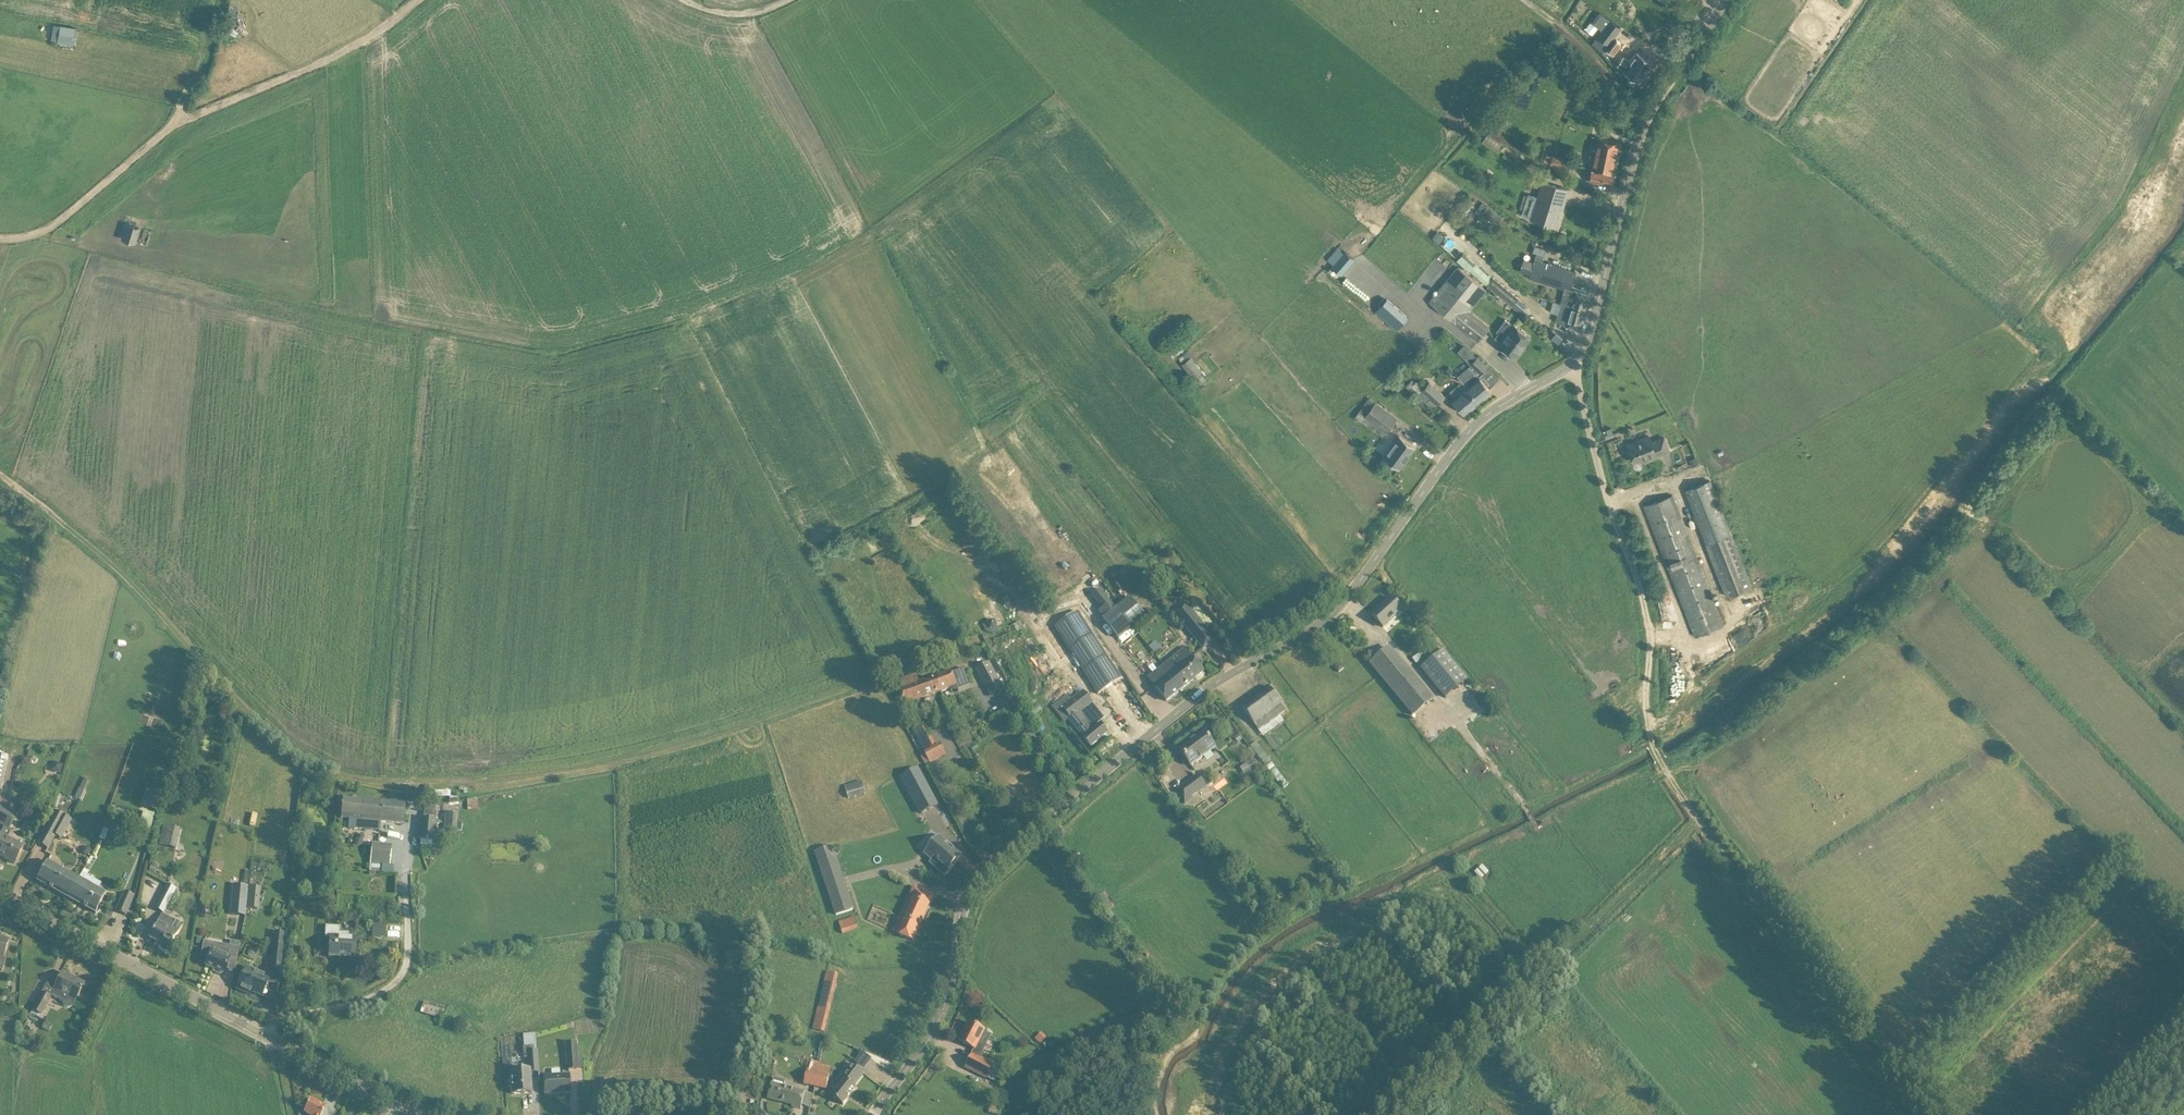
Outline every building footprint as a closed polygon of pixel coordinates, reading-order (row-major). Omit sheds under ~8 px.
[(1609,21),(1597,36),(1608,44),(1619,29),(1616,26),(1609,21)] [(53,24),(50,41),(73,45),(76,28),(53,24)] [(1637,50),(1630,60),(1623,55),(1617,64),(1623,69),(1623,70),(1639,81),(1653,62),(1637,50)] [(1527,97),(1518,96),(1516,106),(1525,107),(1527,97)] [(570,132),(566,117),(556,120),(560,134),(570,132)] [(1487,131),(1482,140),(1500,150),(1504,141),(1487,131)] [(1595,159),(1614,163),(1619,141),(1599,137),(1595,159)] [(1510,151),(1529,163),(1531,159),(1513,147),(1510,151)] [(1552,154),(1550,165),(1569,169),(1572,159),(1552,154)] [(1612,173),(1614,163),(1595,159),(1592,169),(1589,180),(1610,185),(1613,173),(1612,173)] [(1543,181),(1531,218),(1556,227),(1568,189),(1543,181)] [(1498,218),(1501,215),(1491,207),(1488,211),(1498,218)] [(122,237),(135,241),(140,228),(126,223),(122,237)] [(1535,258),(1529,277),(1565,289),(1561,303),(1570,305),(1586,310),(1590,295),(1574,290),(1573,292),(1570,290),(1576,272),(1565,269),(1543,261),(1545,255),(1537,252),(1535,258)] [(1352,264),(1343,256),(1332,268),(1342,277),(1352,264)] [(1486,282),(1494,272),(1477,259),(1470,268),(1486,282)] [(1486,289),(1470,276),(1457,266),(1429,301),(1458,324),(1486,289)] [(1415,310),(1407,302),(1401,309),(1389,298),(1380,307),(1401,326),(1409,316),(1415,310)] [(1586,310),(1570,305),(1561,303),(1556,321),(1564,323),(1580,330),(1586,310)] [(1513,324),(1498,344),(1516,357),(1521,351),(1519,350),(1530,336),(1513,324)] [(1167,350),(1174,357),(1184,348),(1178,341),(1167,350)] [(1477,356),(1476,357),(1473,353),(1467,360),(1481,374),(1488,367),(1477,356)] [(1191,356),(1181,363),(1200,386),(1210,379),(1191,356)] [(1469,366),(1458,376),(1462,381),(1479,401),(1492,390),(1479,375),(1478,377),(1469,366)] [(1400,380),(1404,376),(1399,372),(1396,375),(1400,380)] [(1411,380),(1405,387),(1424,405),(1428,400),(1434,406),(1437,403),(1438,404),(1445,396),(1429,381),(1422,389),(1411,380)] [(1462,381),(1450,391),(1454,397),(1452,399),(1464,413),(1479,401),(1462,381)] [(1369,397),(1355,416),(1383,436),(1386,432),(1396,418),(1375,402),(1369,397)] [(1415,446),(1400,435),(1394,430),(1391,434),(1396,439),(1383,456),(1399,468),(1415,446)] [(1633,461),(1644,457),(1648,455),(1648,457),(1669,449),(1668,447),(1664,437),(1652,442),(1649,435),(1627,444),(1633,461)] [(1685,490),(1727,597),(1752,587),(1710,480),(1685,490)] [(1695,636),(1725,624),(1674,494),(1644,506),(1695,636)] [(1102,587),(1107,594),(1112,590),(1108,583),(1102,587)] [(1170,587),(1175,593),(1179,589),(1174,583),(1170,587)] [(1045,596),(1050,603),(1056,599),(1051,591),(1045,596)] [(1119,605),(1134,626),(1146,616),(1130,597),(1119,605)] [(1372,614),(1379,622),(1383,627),(1402,610),(1391,597),(1372,614)] [(1203,648),(1215,639),(1186,603),(1174,613),(1203,648)] [(1118,639),(1134,626),(1119,605),(1102,619),(1118,639)] [(1767,610),(1748,622),(1756,635),(1775,623),(1767,610)] [(1060,660),(1072,652),(1098,694),(1121,679),(1078,611),(1043,634),(1060,660)] [(1012,642),(1016,649),(1024,645),(1020,638),(1012,642)] [(1203,671),(1197,662),(1185,647),(1162,666),(1163,667),(1170,676),(1171,675),(1182,688),(1203,671)] [(1432,700),(1389,648),(1370,663),(1413,715),(1432,700)] [(1442,648),(1420,666),(1445,697),(1467,678),(1442,648)] [(989,662),(976,669),(984,684),(997,676),(989,662)] [(1338,672),(1344,668),(1340,662),(1334,666),(1338,672)] [(1166,701),(1182,688),(1171,675),(1170,676),(1163,667),(1162,666),(1148,678),(1166,701)] [(1673,690),(1689,689),(1688,666),(1679,666),(1679,678),(1672,678),(1673,690)] [(951,670),(936,676),(941,691),(950,687),(952,691),(970,684),(964,668),(952,672),(951,670)] [(936,676),(897,690),(903,705),(941,691),(936,676)] [(1286,710),(1281,704),(1268,686),(1241,706),(1259,730),(1286,710)] [(1071,718),(1079,712),(1092,702),(1084,691),(1063,707),(1071,718)] [(1093,730),(1085,719),(1079,712),(1071,718),(1086,736),(1084,738),(1091,746),(1107,733),(1100,724),(1093,730)] [(924,724),(914,730),(919,741),(930,735),(924,724)] [(1215,748),(1204,732),(1179,750),(1191,766),(1215,748)] [(1,790),(8,756),(0,754),(0,790),(1,790)] [(1263,761),(1267,766),(1273,762),(1269,756),(1263,761)] [(54,762),(51,770),(60,773),(63,765),(54,762)] [(921,767),(906,775),(927,813),(942,805),(921,767)] [(1205,785),(1197,775),(1175,791),(1183,802),(1205,785)] [(848,798),(866,792),(862,779),(843,785),(848,798)] [(79,788),(74,798),(82,801),(86,791),(79,788)] [(66,802),(62,800),(64,796),(61,795),(57,807),(60,808),(61,805),(64,806),(66,802)] [(381,822),(383,801),(343,798),(342,806),(339,805),(339,807),(342,807),(341,818),(349,819),(348,828),(364,829),(365,820),(381,822)] [(467,799),(467,809),(478,809),(477,798),(467,799)] [(383,801),(381,822),(404,823),(405,803),(383,801)] [(436,820),(435,819),(436,806),(424,805),(423,818),(421,818),(420,840),(434,841),(436,820)] [(16,815),(0,807),(0,824),(9,829),(16,815)] [(55,835),(61,839),(72,820),(55,810),(37,843),(48,849),(55,835)] [(143,811),(138,831),(149,833),(154,813),(143,811)] [(445,812),(443,834),(456,835),(458,814),(445,812)] [(163,846),(176,849),(181,829),(168,826),(163,846)] [(109,830),(103,827),(99,839),(105,841),(109,830)] [(20,854),(24,847),(0,834),(0,854),(5,857),(4,858),(15,863),(20,854)] [(940,835),(923,854),(931,860),(934,857),(948,870),(956,861),(957,862),(957,861),(962,855),(955,848),(952,851),(950,849),(950,848),(946,845),(945,845),(947,842),(940,835)] [(379,844),(377,844),(372,843),(370,864),(377,865),(379,844)] [(390,866),(390,859),(392,845),(379,844),(377,865),(390,866)] [(82,853),(86,855),(89,854),(91,851),(90,848),(88,846),(84,846),(82,850),(82,853)] [(835,915),(854,909),(833,846),(814,852),(835,915)] [(85,882),(89,876),(87,875),(95,859),(91,857),(79,878),(85,882)] [(221,873),(222,860),(211,858),(209,872),(221,873)] [(85,882),(79,878),(47,861),(37,880),(76,902),(87,883),(85,882)] [(87,883),(76,902),(96,913),(101,903),(106,893),(87,883)] [(163,912),(176,889),(167,885),(155,908),(163,912)] [(247,896),(246,908),(257,909),(259,887),(248,886),(247,896)] [(897,933),(913,940),(933,895),(914,887),(901,917),(904,918),(897,933)] [(126,915),(134,895),(124,891),(116,911),(126,915)] [(1097,899),(1105,912),(1113,907),(1105,894),(1097,899)] [(233,895),(231,915),(246,916),(246,908),(247,896),(233,895)] [(855,917),(839,921),(842,933),(859,928),(855,917)] [(154,928),(149,938),(160,943),(159,947),(171,953),(176,944),(177,943),(174,941),(183,924),(173,919),(168,929),(157,924),(154,928)] [(386,924),(373,923),(373,936),(386,937),(386,924)] [(354,956),(355,938),(349,938),(349,933),(340,932),(340,926),(325,926),(325,938),(330,938),(329,955),(354,956)] [(273,944),(271,969),(281,970),(283,945),(284,933),(275,932),(273,944)] [(2,963),(5,951),(8,940),(0,938),(0,962),(2,963)] [(204,945),(202,955),(209,956),(205,965),(215,969),(213,971),(220,975),(221,972),(223,973),(229,959),(230,956),(236,957),(239,942),(231,941),(229,949),(204,945)] [(1121,950),(1127,960),(1133,956),(1127,947),(1121,950)] [(237,988),(247,993),(248,990),(262,996),(270,977),(246,967),(243,974),(241,973),(238,981),(240,981),(237,988)] [(824,1032),(838,974),(827,971),(813,1029),(824,1032)] [(72,1006),(76,1000),(84,984),(63,972),(54,989),(50,995),(63,1002),(63,1004),(64,1005),(65,1006),(66,1007),(68,1008),(70,1007),(71,1007),(72,1006)] [(50,997),(42,993),(33,1010),(41,1015),(50,997)] [(445,1007),(423,1001),(420,1013),(442,1019),(445,1007)] [(45,1021),(41,1028),(49,1032),(52,1025),(45,1021)] [(969,1022),(959,1041),(974,1049),(975,1049),(979,1042),(986,1046),(992,1035),(984,1031),(985,1030),(969,1022)] [(1041,1043),(1046,1035),(1040,1031),(1034,1039),(1041,1043)] [(564,1043),(567,1069),(577,1069),(575,1042),(564,1043)] [(529,1046),(523,1046),(524,1057),(528,1057),(529,1072),(538,1071),(537,1061),(537,1052),(530,1053),(529,1046)] [(861,1051),(854,1061),(863,1068),(871,1057),(861,1051)] [(972,1054),(965,1068),(991,1081),(998,1067),(993,1064),(980,1058),(972,1054)] [(815,1086),(820,1063),(811,1061),(809,1070),(807,1070),(804,1083),(815,1086)] [(854,1086),(864,1073),(852,1063),(842,1076),(844,1078),(831,1096),(843,1104),(856,1087),(854,1086)] [(820,1065),(815,1086),(826,1089),(831,1068),(820,1065)] [(531,1092),(529,1076),(525,1076),(524,1069),(509,1070),(510,1079),(508,1079),(509,1086),(511,1086),(511,1093),(531,1092)] [(569,1074),(544,1076),(545,1093),(570,1091),(569,1074)] [(739,1083),(754,1085),(755,1077),(740,1075),(739,1083)] [(801,1109),(805,1092),(771,1083),(768,1099),(792,1105),(792,1106),(801,1109)] [(326,1106),(311,1098),(304,1111),(310,1114),(309,1114),(321,1114),(326,1106)]
